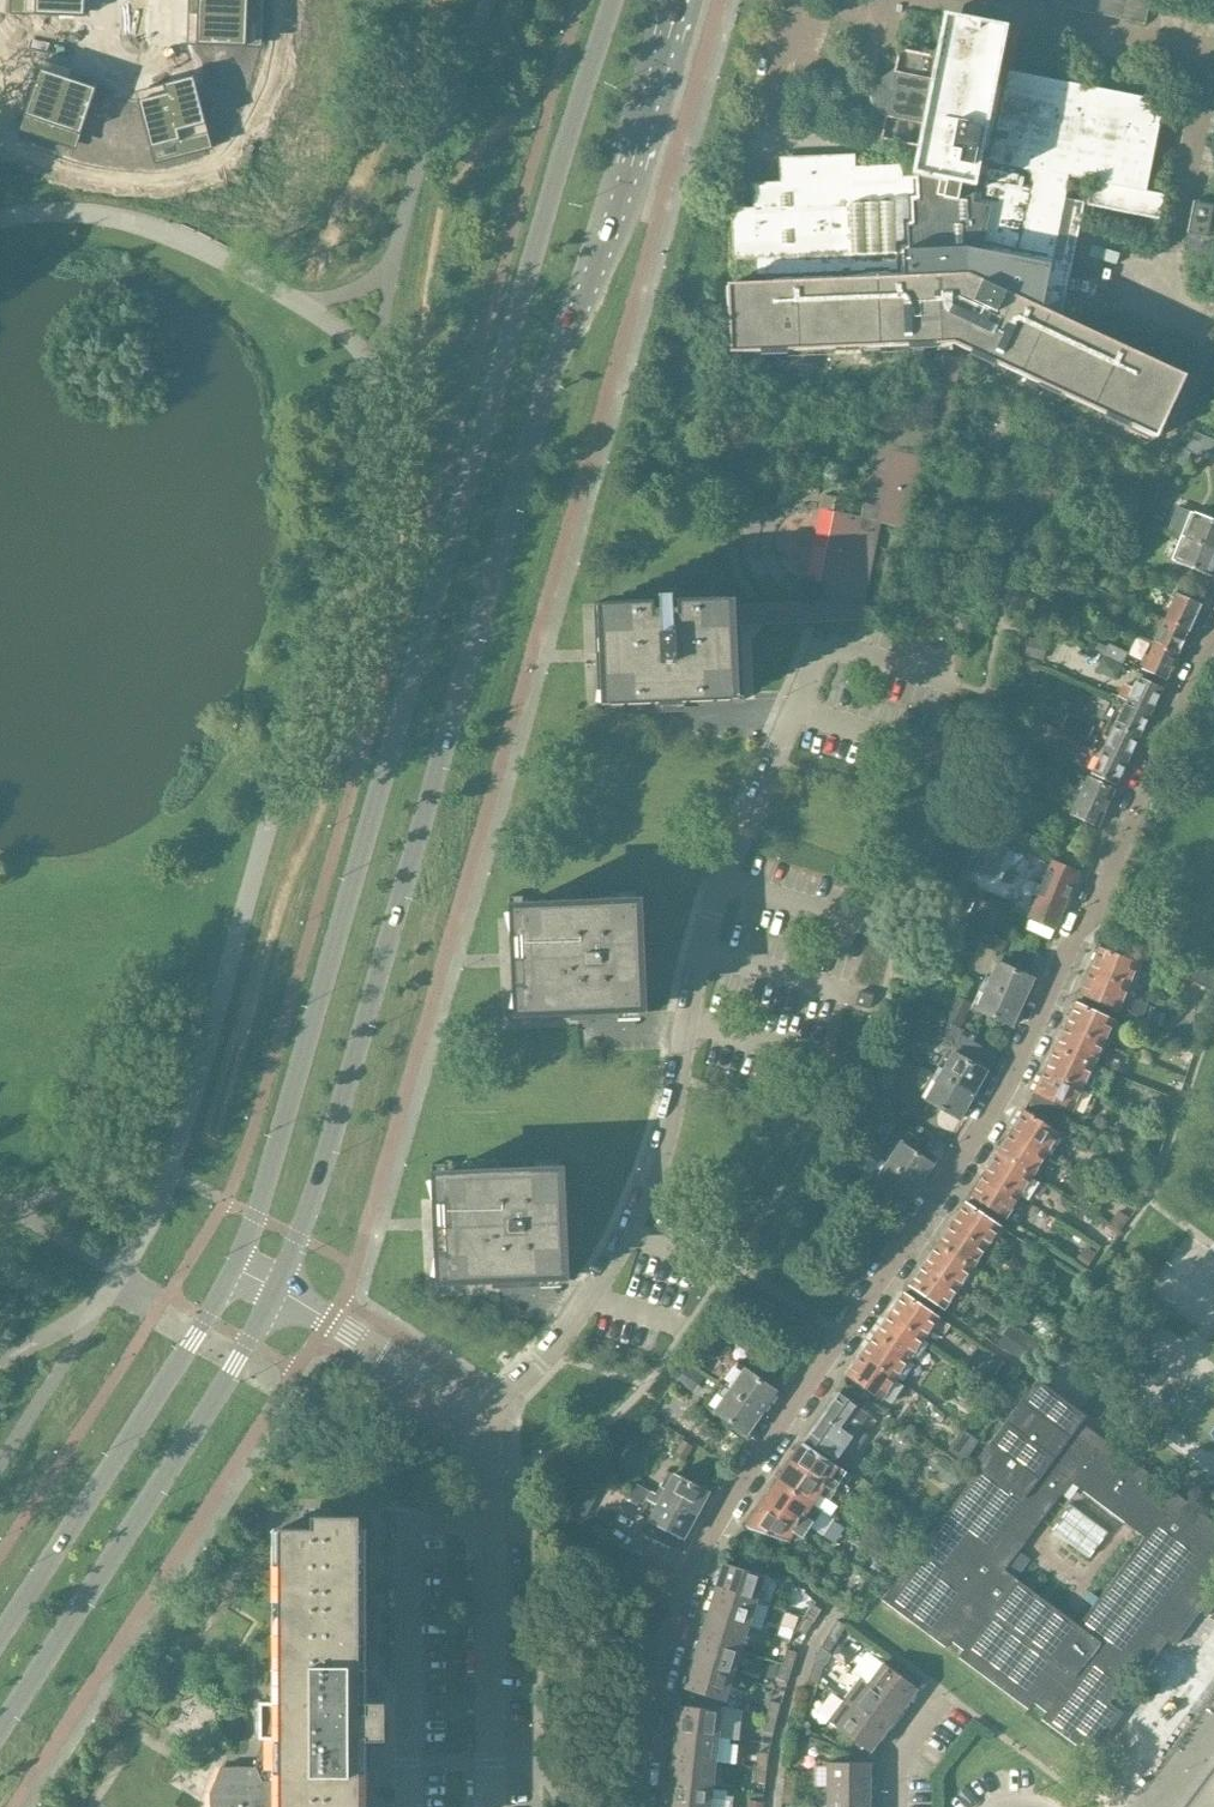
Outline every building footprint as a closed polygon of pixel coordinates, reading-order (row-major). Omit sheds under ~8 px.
[(26,15),(85,17),(85,0),(26,0),(26,15)] [(188,15),(248,17),(248,0),(189,0),(188,15)] [(1145,24),(1149,0),(1051,0),(1050,5),(1145,24)] [(188,15),(187,45),(246,47),(248,17),(188,15)] [(1186,376),(1143,355),(1043,309),(1069,177),(1091,181),(1086,205),(1159,219),(1164,195),(1145,192),(1163,102),(996,69),(1004,32),(977,27),(945,21),(938,57),(898,49),(894,69),(883,76),(874,84),(869,92),(868,99),(870,105),(876,111),(885,118),(880,140),(918,147),(912,175),(919,176),(902,177),(902,165),(893,165),(855,167),(855,155),(797,157),(797,170),(780,171),(780,182),(752,183),(753,208),(731,209),(733,260),(755,259),(755,276),(766,275),(766,283),(728,284),(730,353),(945,344),(928,426),(879,428),(862,517),(834,512),(833,513),(834,513),(820,583),(819,583),(819,584),(824,585),(820,603),(740,606),(740,598),(678,601),(673,602),(672,596),(660,597),(660,602),(654,602),(609,604),(610,619),(594,619),(596,691),(613,691),(613,706),(727,701),(727,686),(743,685),(741,624),(859,619),(879,523),(907,529),(907,527),(920,457),(921,457),(921,456),(917,454),(919,444),(943,444),(959,360),(965,349),(1157,438),(1186,376)] [(43,61),(24,117),(53,126),(71,70),(43,61)] [(71,70),(53,126),(81,136),(100,80),(71,70)] [(194,77),(165,85),(180,142),(209,135),(194,77)] [(165,85),(136,92),(151,150),(180,142),(165,85)] [(738,112),(735,121),(742,123),(744,114),(738,112)] [(1083,203),(1075,201),(1070,225),(1078,226),(1083,203)] [(1213,257),(1213,205),(1193,201),(1183,251),(1213,257)] [(1058,274),(1069,276),(1073,252),(1063,250),(1058,274)] [(1056,299),(1064,300),(1066,291),(1058,289),(1056,299)] [(1186,448),(1198,456),(1201,450),(1213,455),(1213,440),(1196,433),(1186,448)] [(1194,514),(1185,538),(1213,549),(1213,521),(1194,514)] [(1213,570),(1213,549),(1185,538),(1176,562),(1212,576),(1213,570)] [(925,552),(937,554),(940,542),(927,540),(925,552)] [(1200,605),(1177,595),(1165,620),(1189,630),(1200,605)] [(904,627),(908,614),(897,611),(893,624),(904,627)] [(958,631),(968,627),(963,616),(953,620),(958,631)] [(1189,630),(1165,620),(1154,644),(1177,655),(1189,630)] [(1139,640),(1133,662),(1144,665),(1150,643),(1139,640)] [(1177,655),(1154,644),(1142,669),(1166,680),(1177,655)] [(1109,646),(1105,656),(1122,664),(1126,654),(1109,646)] [(1123,684),(1117,696),(1127,700),(1126,702),(1150,713),(1162,689),(1138,678),(1133,689),(1123,684)] [(1122,711),(1115,725),(1139,737),(1146,722),(1150,713),(1126,702),(1122,711)] [(1068,714),(1061,728),(1086,740),(1093,726),(1068,714)] [(1056,740),(1060,731),(1047,725),(1043,734),(1056,740)] [(1113,730),(1103,749),(1127,761),(1136,742),(1139,737),(1115,725),(1113,730)] [(1060,731),(1056,740),(1091,756),(1095,747),(1060,731)] [(1050,755),(1026,743),(1023,749),(1047,761),(1050,755)] [(1127,761),(1103,749),(1092,773),(1115,785),(1127,761)] [(1114,790),(1087,778),(1071,814),(1097,826),(1114,790)] [(1052,861),(1035,901),(1029,917),(1054,928),(1061,912),(1078,872),(1052,861)] [(527,1013),(643,1008),(638,902),(523,907),(523,896),(508,897),(509,919),(513,1018),(527,1017),(527,1013)] [(990,935),(985,946),(1002,954),(1007,943),(990,935)] [(1128,946),(1113,939),(1111,946),(1125,952),(1128,946)] [(1137,963),(1098,947),(1090,967),(1079,994),(1117,1010),(1142,1019),(1146,1004),(1123,995),(1137,963)] [(1034,979),(998,962),(987,986),(1023,1002),(1034,979)] [(1023,1002),(987,986),(976,1010),(1012,1026),(1023,1002)] [(869,1009),(873,995),(859,991),(855,1005),(869,1009)] [(956,997),(944,1020),(959,1028),(971,1004),(956,997)] [(1075,1003),(1064,1026),(1102,1043),(1113,1020),(1075,1003)] [(1064,1026),(1054,1048),(1092,1065),(1102,1043),(1064,1026)] [(921,1059),(935,1066),(942,1052),(928,1045),(921,1059)] [(1054,1048),(1044,1070),(1082,1088),(1092,1065),(1054,1048)] [(987,1072),(954,1053),(940,1076),(974,1095),(979,1087),(981,1088),(987,1077),(985,1076),(987,1072)] [(1071,1111),(1082,1088),(1044,1070),(1033,1093),(1071,1111)] [(974,1095),(940,1076),(927,1100),(960,1119),(963,1115),(965,1116),(971,1105),(969,1104),(974,1095)] [(1023,1111),(1010,1132),(1045,1154),(1059,1133),(1023,1111)] [(894,1123),(872,1156),(886,1166),(918,1187),(934,1164),(920,1154),(913,1149),(919,1140),(894,1123)] [(1010,1132),(997,1152),(1032,1175),(1045,1154),(1010,1132)] [(997,1152),(983,1173),(1019,1196),(1032,1175),(997,1152)] [(450,1281),(565,1276),(560,1170),(445,1175),(445,1164),(431,1164),(432,1199),(436,1286),(450,1285),(450,1281)] [(918,1187),(886,1166),(870,1189),(902,1210),(918,1187)] [(983,1173),(970,1195),(1005,1217),(1019,1196),(983,1173)] [(965,1203),(950,1223),(985,1247),(999,1226),(965,1203)] [(950,1223),(937,1244),(971,1267),(985,1247),(950,1223)] [(937,1244),(923,1264),(957,1288),(971,1267),(937,1244)] [(923,1264),(908,1285),(943,1309),(957,1288),(923,1264)] [(903,1293),(889,1314),(923,1338),(937,1317),(903,1293)] [(889,1314),(875,1334),(909,1358),(923,1338),(889,1314)] [(875,1334),(861,1354),(895,1378),(909,1358),(875,1334)] [(861,1354),(846,1375),(880,1399),(895,1378),(861,1354)] [(777,1392),(745,1369),(730,1391),(762,1413),(777,1392)] [(1166,1640),(1173,1645),(1199,1611),(1206,1616),(1213,1605),(1213,1522),(1114,1447),(1081,1491),(1143,1537),(1078,1625),(1016,1579),(1004,1570),(1017,1551),(1070,1482),(1076,1486),(1108,1442),(1080,1422),(1085,1415),(1036,1379),(973,1462),(980,1467),(917,1551),(924,1556),(915,1568),(908,1562),(881,1599),(945,1647),(950,1640),(962,1649),(957,1656),(1028,1709),(1033,1702),(1045,1711),(1040,1718),(1076,1745),(1110,1702),(1133,1669),(1140,1675),(1166,1640)] [(762,1413),(730,1391),(715,1412),(748,1434),(762,1413)] [(838,1393),(823,1414),(861,1442),(866,1434),(858,1428),(868,1414),(838,1393)] [(836,1460),(846,1445),(854,1451),(861,1442),(823,1414),(806,1438),(836,1460)] [(794,1456),(790,1463),(834,1491),(839,1483),(828,1475),(835,1464),(803,1443),(801,1445),(799,1444),(792,1455),(794,1456)] [(783,1468),(775,1480),(809,1503),(816,1492),(828,1500),(834,1491),(790,1463),(786,1469),(783,1468)] [(709,1492),(674,1474),(661,1497),(696,1515),(709,1492)] [(775,1480),(767,1493),(769,1494),(765,1501),(808,1529),(821,1510),(809,1503),(775,1480)] [(649,1489),(641,1512),(651,1516),(659,1492),(649,1489)] [(684,1538),(696,1515),(661,1497),(649,1520),(642,1532),(669,1546),(676,1534),(684,1538)] [(758,1511),(755,1510),(745,1525),(748,1526),(747,1528),(768,1535),(779,1539),(784,1541),(791,1530),(803,1538),(808,1529),(765,1501),(758,1511)] [(1071,1506),(1052,1531),(1089,1558),(1108,1533),(1071,1506)] [(360,1738),(385,1738),(385,1701),(360,1701),(359,1516),(313,1516),(313,1528),(280,1528),(281,1701),(260,1701),(260,1738),(262,1738),(254,1767),(221,1767),(210,1793),(210,1806),(360,1806),(360,1738)] [(768,1535),(763,1549),(774,1553),(779,1539),(768,1535)] [(1029,1560),(1017,1551),(1004,1570),(1016,1579),(1029,1560)] [(735,1566),(723,1563),(715,1587),(756,1600),(763,1576),(758,1574),(761,1566),(738,1559),(735,1566)] [(715,1587),(708,1612),(748,1625),(756,1600),(715,1587)] [(811,1604),(804,1615),(813,1621),(820,1609),(811,1604)] [(748,1625),(708,1612),(700,1637),(740,1650),(748,1625)] [(813,1621),(804,1615),(795,1630),(804,1635),(813,1621)] [(836,1620),(829,1633),(838,1638),(845,1625),(836,1620)] [(700,1637),(692,1662),(732,1675),(740,1650),(700,1637)] [(786,1649),(782,1663),(792,1666),(796,1652),(786,1649)] [(868,1651),(853,1671),(860,1676),(902,1708),(917,1688),(868,1651)] [(732,1675),(692,1662),(684,1689),(724,1701),(732,1675)] [(792,1666),(782,1663),(777,1678),(787,1681),(792,1666)] [(813,1663),(809,1675),(819,1679),(823,1666),(813,1663)] [(819,1679),(809,1675),(804,1692),(814,1695),(819,1679)] [(886,1729),(902,1708),(860,1676),(844,1697),(886,1729)] [(886,1729),(844,1697),(827,1720),(836,1727),(869,1752),(886,1729)] [(770,1701),(766,1716),(776,1718),(780,1704),(770,1701)] [(679,1705),(676,1731),(718,1735),(721,1710),(679,1705)] [(776,1718),(766,1716),(762,1730),(773,1733),(776,1718)] [(718,1735),(676,1731),(673,1757),(715,1762),(718,1735)] [(757,1752),(756,1766),(766,1767),(768,1753),(757,1752)] [(715,1762),(673,1757),(670,1783),(712,1788),(715,1762)] [(1179,1806),(1213,1806),(1213,1761),(1179,1806)] [(827,1762),(827,1788),(869,1788),(869,1762),(827,1762)] [(766,1767),(756,1766),(754,1782),(764,1783),(766,1767)] [(785,1773),(783,1786),(794,1788),(795,1774),(785,1773)] [(670,1783),(667,1806),(710,1806),(712,1788),(670,1783)] [(794,1788),(783,1786),(782,1803),(792,1804),(794,1788)] [(827,1788),(827,1806),(869,1806),(869,1788),(827,1788)]
